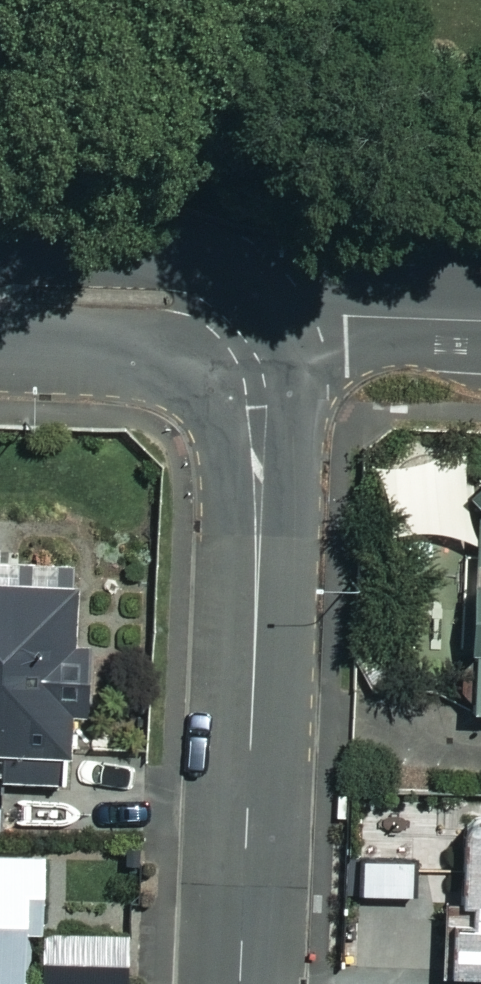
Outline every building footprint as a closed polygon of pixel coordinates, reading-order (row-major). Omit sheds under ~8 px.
[(467,447),(386,451),(390,539),(471,535),(467,447)] [(71,781),(76,588),(0,585),(0,779),(71,781)] [(466,978),(480,978),(480,835),(468,834),(466,978)] [(26,856),(0,856),(0,983),(22,983),(26,856)] [(47,939),(48,983),(133,983),(132,937),(47,939)]
